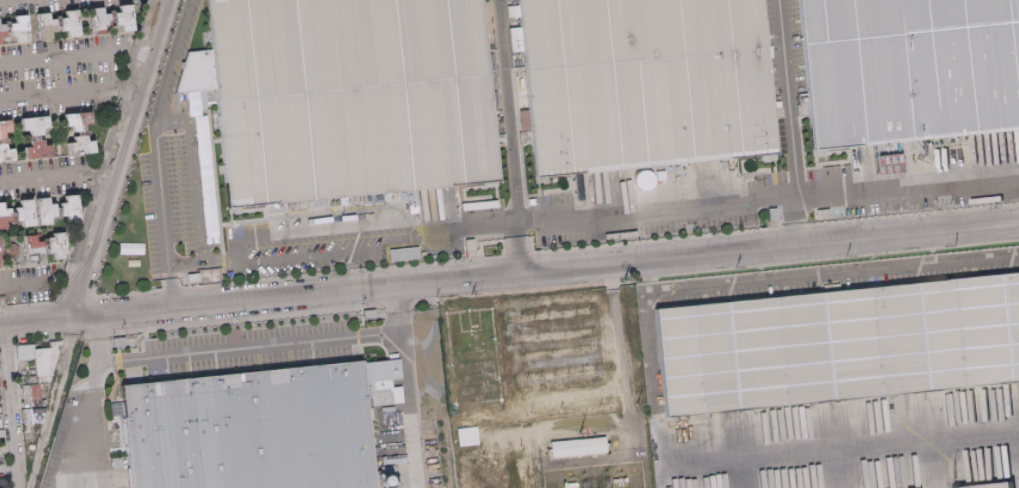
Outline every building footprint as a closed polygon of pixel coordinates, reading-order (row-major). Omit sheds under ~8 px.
[(231,203),(398,186),(502,178),(483,0),(211,0),(231,203)] [(542,173),(567,171),(732,157),(782,153),(765,0),(522,0),(542,173)] [(805,152),(853,147),(1018,130),(1018,0),(789,0),(805,152)] [(117,5),(130,4),(132,30),(120,31),(119,25),(113,25),(113,21),(112,13),(118,12),(117,5)] [(89,8),(101,7),(102,14),(107,13),(108,22),(109,26),(103,27),(104,33),(91,34),(91,30),(90,23),(90,20),(89,8)] [(63,11),(76,9),(78,35),(66,37),(65,30),(59,31),(59,27),(58,18),(64,18),(63,11)] [(35,13),(47,12),(48,19),(54,18),(54,27),(55,31),(49,32),(50,38),(38,40),(37,29),(36,24),(35,13)] [(13,16),(25,14),(28,41),(16,42),(15,35),(9,36),(8,32),(7,23),(13,23),(13,16)] [(63,114),(89,111),(90,123),(84,124),(84,129),(84,130),(75,131),(71,131),(71,125),(64,126),(63,114)] [(20,118),(46,116),(47,128),(41,129),(41,134),(37,135),(29,135),(29,129),(21,130),(20,118)] [(3,139),(0,139),(0,121),(8,120),(9,132),(3,133),(3,139)] [(529,130),(530,142),(519,143),(518,132),(529,130)] [(76,136),(85,135),(85,141),(92,140),(93,152),(67,155),(66,143),(72,142),(71,136),(76,136)] [(28,141),(33,140),(38,140),(42,140),(42,145),(49,145),(50,156),(24,159),(23,147),(29,147),(28,141)] [(13,160),(0,161),(0,143),(4,143),(4,149),(12,148),(13,160)] [(416,189),(417,199),(400,200),(399,190),(416,189)] [(64,196),(75,194),(78,221),(66,222),(65,215),(59,216),(58,207),(58,203),(64,202),(64,196)] [(346,196),(346,204),(339,205),(338,196),(346,196)] [(35,198),(47,197),(47,204),(53,203),(54,208),(55,216),(49,217),(49,223),(37,224),(35,198)] [(323,198),(324,206),(308,208),(307,200),(323,198)] [(18,200),(30,199),(33,225),(21,227),(20,220),(14,221),(13,212),(12,208),(19,207),(18,200)] [(4,228),(0,228),(0,202),(1,202),(2,208),(8,208),(9,212),(9,221),(3,221),(4,228)] [(767,208),(776,207),(777,220),(768,221),(767,208)] [(816,210),(828,208),(829,217),(817,218),(816,210)] [(45,238),(45,237),(51,237),(51,233),(62,232),(65,258),(53,259),(53,252),(47,253),(46,249),(45,238)] [(23,247),(22,236),(34,234),(34,241),(40,241),(41,249),(42,254),(35,254),(36,261),(25,262),(25,261),(24,257),(24,251),(23,247)] [(467,252),(465,252),(463,239),(472,238),(473,249),(467,250),(467,252)] [(470,251),(478,251),(477,239),(470,239),(470,251)] [(7,244),(13,243),(16,246),(18,250),(17,254),(14,257),(8,257),(4,254),(3,248),(7,244)] [(389,261),(388,249),(417,246),(418,258),(389,261)] [(667,415),(881,394),(1018,379),(1018,267),(656,304),(667,415)] [(186,283),(186,274),(198,273),(199,282),(186,283)] [(373,310),(374,318),(362,319),(361,311),(373,310)] [(124,345),(112,347),(111,338),(124,336),(124,345)] [(48,343),(60,342),(51,376),(51,375),(49,347),(48,343)] [(49,347),(51,375),(36,376),(33,349),(49,347)] [(370,357),(386,487),(140,487),(127,381),(144,380),(353,359),(370,357)] [(51,375),(51,376),(49,383),(41,384),(36,384),(36,376),(51,375)] [(493,380),(494,383),(458,388),(457,385),(493,380)] [(41,384),(41,388),(39,388),(40,400),(31,401),(22,402),(21,386),(36,384),(41,384)] [(45,400),(43,408),(31,409),(31,401),(40,400),(45,400)] [(43,408),(40,423),(32,423),(31,423),(30,409),(31,409),(43,408)] [(30,409),(31,423),(32,423),(23,424),(22,409),(30,409)] [(458,429),(460,447),(482,444),(479,426),(458,429)] [(555,441),(556,457),(611,454),(610,438),(555,441)]
